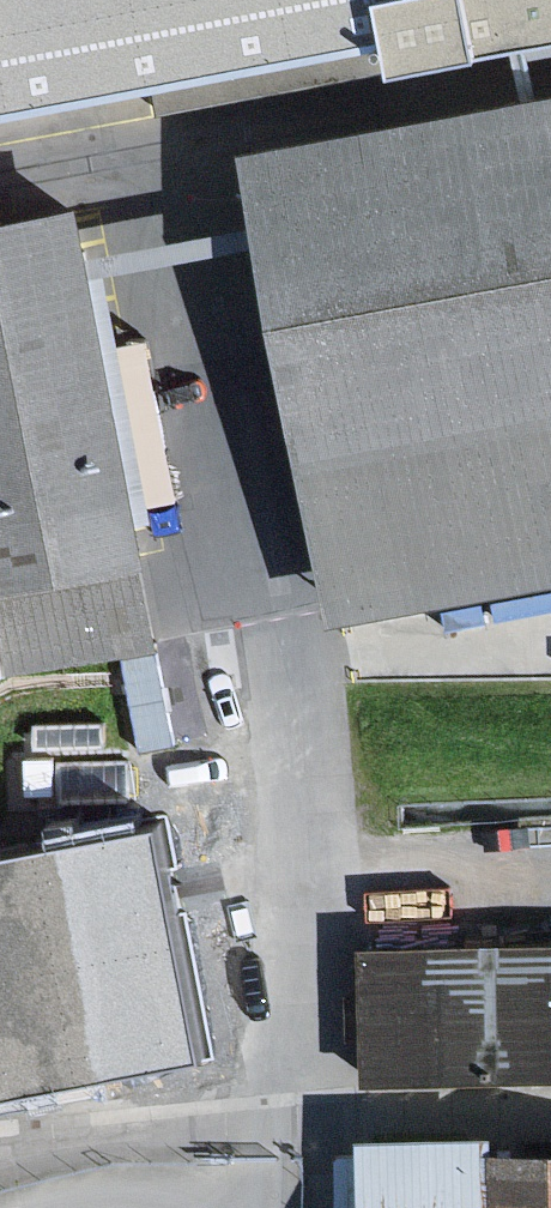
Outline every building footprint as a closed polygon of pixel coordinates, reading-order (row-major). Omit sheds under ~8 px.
[(550,28),(550,0),(0,0),(0,137),(550,28)] [(247,163),(334,621),(550,581),(550,106),(247,163)] [(0,230),(0,601),(149,574),(160,571),(93,213),(0,230)] [(0,601),(0,680),(163,651),(149,574),(0,601)] [(108,723),(40,726),(41,749),(109,745),(108,723)] [(131,760),(60,762),(61,803),(132,802),(131,760)] [(0,853),(0,1089),(117,1067),(75,839),(0,853)] [(369,951),(373,1089),(550,1083),(550,946),(369,951)] [(374,1137),(376,1207),(550,1207),(550,1150),(504,1151),(504,1135),(374,1137)]
